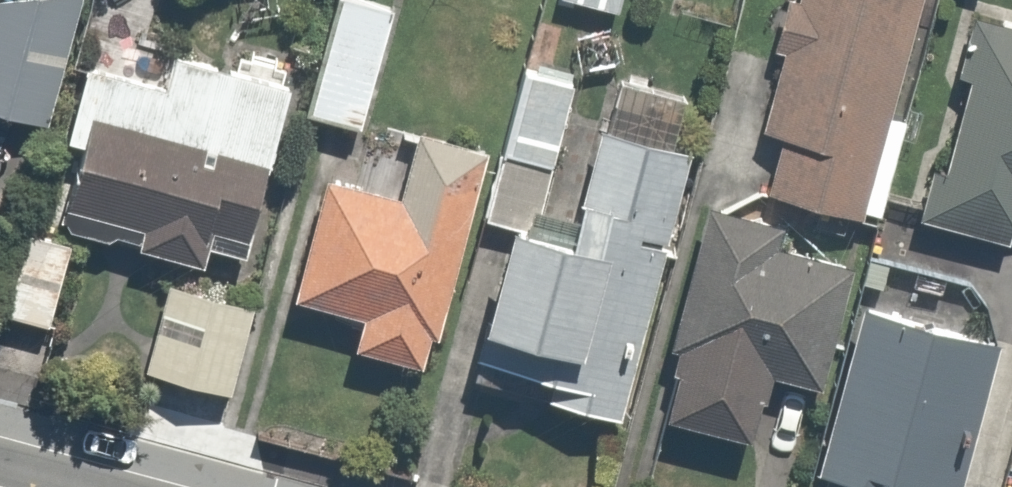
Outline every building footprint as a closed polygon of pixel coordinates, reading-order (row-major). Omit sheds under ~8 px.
[(95,3),(84,0),(0,0),(0,121),(61,136),(95,3)] [(363,0),(337,0),(313,93),(306,118),(387,139),(419,14),(363,0)] [(559,10),(633,28),(640,0),(562,0),(559,10)] [(761,193),(893,229),(956,0),(814,0),(761,193)] [(977,23),(925,225),(1011,247),(1011,32),(977,23)] [(278,280),(266,277),(306,118),(313,93),(184,60),(176,89),(99,69),(81,141),(57,235),(80,241),(90,244),(176,266),(150,365),(249,390),(278,280)] [(506,162),(490,221),(556,238),(583,133),(597,78),(531,62),(506,162)] [(637,430),(705,165),(583,133),(556,238),(490,221),(449,382),(637,430)] [(490,221),(506,162),(432,143),(417,202),(331,180),(299,305),(374,324),(364,360),(449,382),(490,221)] [(849,402),(876,311),(890,265),(729,217),(667,424),(785,459),(806,389),(849,402)] [(57,235),(36,230),(12,321),(66,335),(90,244),(80,241),(57,235)] [(876,311),(849,402),(824,486),(978,486),(1011,372),(1011,351),(876,311)]
